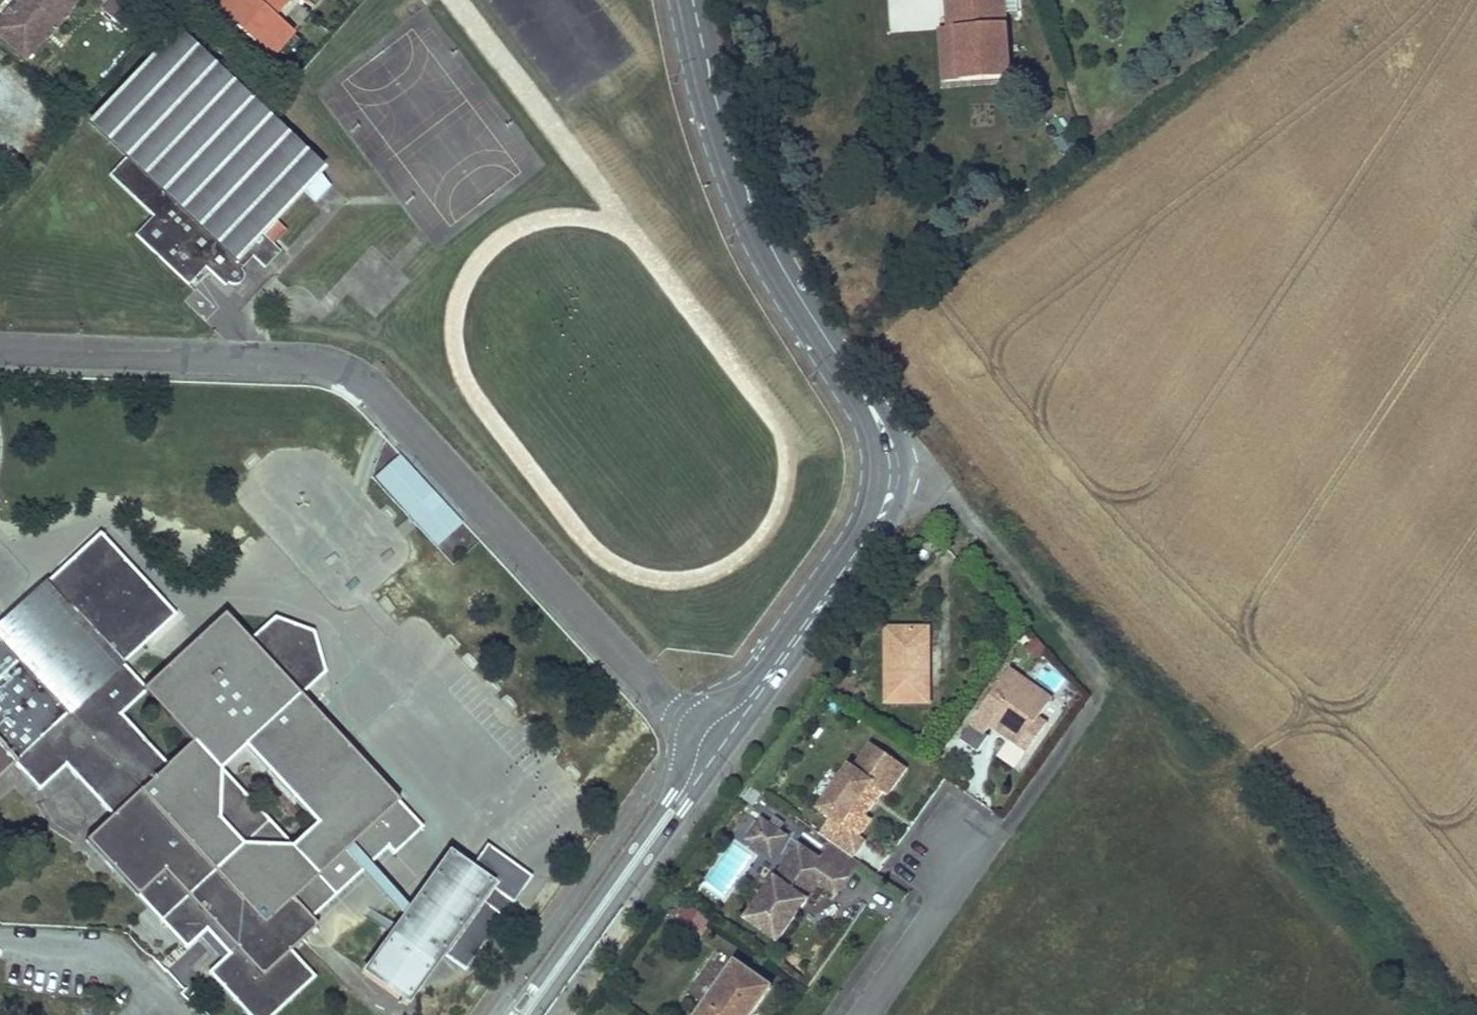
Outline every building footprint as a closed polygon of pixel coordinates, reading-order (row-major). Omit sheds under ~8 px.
[(0,20),(0,35),(27,58),(45,38),(43,36),(48,30),(51,30),(57,24),(62,18),(62,14),(67,8),(74,0),(20,0),(15,6),(6,16),(4,15),(0,20)] [(146,0),(113,0),(102,12),(123,31),(149,3),(146,0)] [(274,70),(296,41),(277,26),(292,5),(305,15),(316,0),(216,0),(203,17),(274,70)] [(954,33),(945,34),(950,86),(969,85),(961,0),(951,0),(954,33)] [(969,85),(1016,80),(1009,0),(961,0),(969,85)] [(15,6),(13,4),(4,15),(6,16),(15,6)] [(241,281),(242,278),(243,275),(242,272),(240,269),(243,266),(237,261),(247,251),(253,256),(264,267),(279,252),(273,245),(286,231),(275,220),(303,191),(316,202),(319,198),(316,195),(324,187),(327,190),(330,186),(318,175),(171,36),(89,123),(126,158),(109,176),(153,217),(135,235),(187,285),(205,267),(225,286),(227,283),(230,284),(232,285),(235,285),(238,283),(241,281)] [(1057,143),(1064,155),(1077,147),(1069,135),(1057,143)] [(327,190),(324,187),(316,195),(319,198),(327,190)] [(243,266),(253,256),(247,251),(237,261),(243,266)] [(438,545),(462,523),(399,455),(375,477),(438,545)] [(16,760),(40,786),(65,764),(112,817),(88,839),(188,947),(202,934),(224,957),(210,971),(251,1014),(272,1014),(318,974),(291,946),(319,920),(314,914),(364,868),(373,860),(388,845),(394,852),(426,824),(304,691),(328,669),(314,628),(276,614),(252,636),(225,608),(145,685),(122,661),(177,607),(101,524),(0,616),(0,775),(16,760)] [(928,660),(928,628),(886,629),(887,702),(928,702),(928,666),(925,667),(925,660),(928,660)] [(1027,647),(1037,657),(1047,647),(1037,637),(1027,647)] [(1021,747),(1054,699),(1012,670),(974,726),(987,735),(993,728),(997,721),(1005,726),(1007,737),(1021,747)] [(1007,737),(1005,726),(997,721),(993,728),(1007,737)] [(868,815),(885,792),(890,795),(909,768),(874,744),(856,770),(853,768),(823,810),(841,823),(829,840),(833,843),(855,858),(867,840),(861,836),(873,819),(868,815)] [(755,843),(769,823),(763,819),(749,839),(755,843)] [(774,857),(788,836),(769,823),(755,843),(774,857)] [(475,860),(450,843),(408,901),(401,911),(363,966),(410,999),(444,951),(467,966),(532,874),(488,842),(475,860)] [(809,902),(822,884),(839,896),(861,863),(855,858),(833,843),(821,859),(801,845),(748,920),(780,943),(801,913),(797,910),(798,910),(805,899),(809,902)] [(364,868),(401,911),(408,901),(373,860),(364,868)] [(801,913),(809,902),(805,899),(798,910),(797,910),(801,913)] [(700,932),(710,919),(690,904),(680,917),(700,932)] [(749,1013),(754,1007),(758,1010),(774,987),(737,961),(699,1014),(751,1014),(749,1013)] [(703,997),(713,983),(700,974),(691,988),(703,997)] [(758,1010),(754,1007),(749,1013),(751,1014),(754,1014),(758,1010)]
